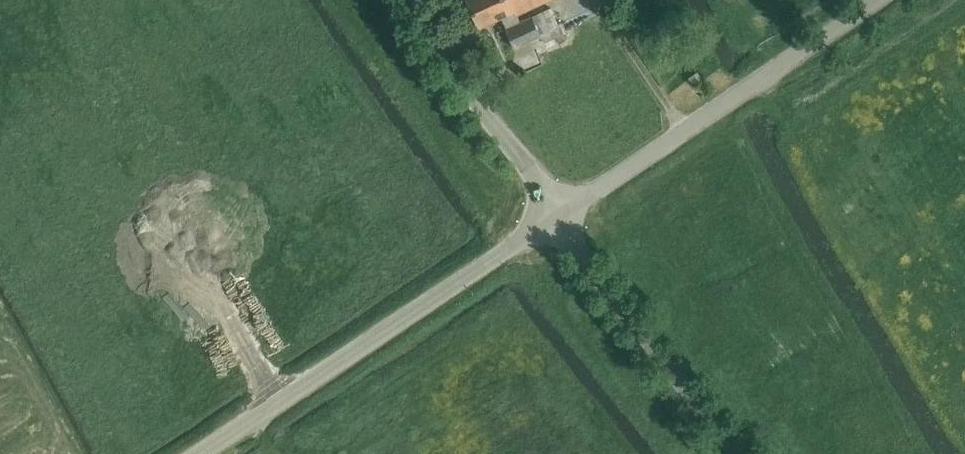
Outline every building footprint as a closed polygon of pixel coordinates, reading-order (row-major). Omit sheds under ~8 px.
[(551,8),(521,21),(517,14),(548,0),(466,0),(478,27),(500,17),(514,48),(540,37),(543,43),(563,33),(560,27),(559,28),(551,8)] [(689,78),(695,86),(703,80),(697,72),(689,78)]
